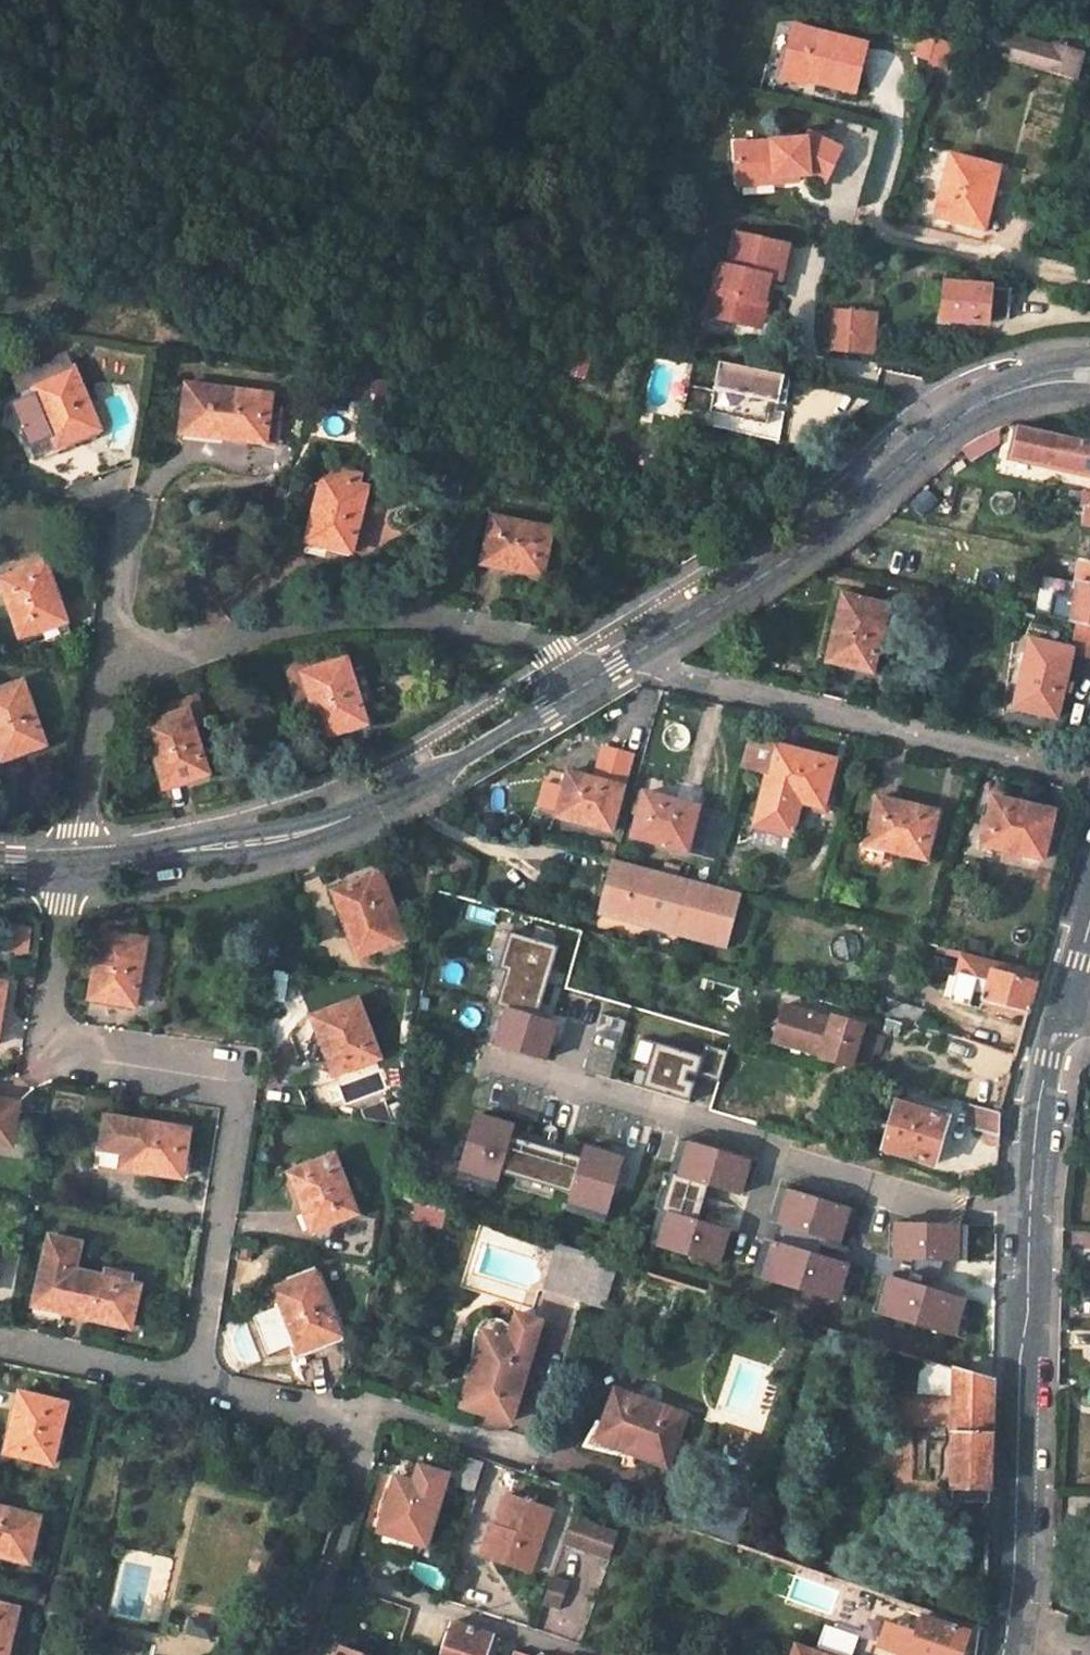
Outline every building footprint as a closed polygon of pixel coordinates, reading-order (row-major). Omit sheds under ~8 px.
[(869,45),(795,27),(785,71),(810,77),(819,79),(818,83),(858,93),(869,45)] [(931,61),(937,38),(924,34),(917,58),(931,61)] [(1082,54),(1018,37),(1012,59),(1076,78),(1082,54)] [(959,44),(937,38),(931,61),(953,68),(959,44)] [(808,85),(810,77),(785,71),(783,79),(808,85)] [(808,142),(737,147),(740,178),(775,175),(776,186),(799,184),(799,178),(810,177),(826,185),(843,151),(811,136),(808,142)] [(1001,168),(954,156),(940,215),(990,227),(1000,187),(997,186),(1001,168)] [(775,175),(740,178),(741,189),(776,186),(775,175)] [(726,322),(752,329),(761,292),(757,291),(759,279),(773,282),(783,247),(733,235),(724,269),(719,267),(707,310),(728,314),(726,322)] [(941,281),(936,319),(984,325),(1006,321),(1010,289),(941,281)] [(883,315),(841,309),(835,347),(878,353),(883,315)] [(728,314),(707,310),(706,317),(726,322),(728,314)] [(12,372),(19,389),(78,366),(70,348),(12,372)] [(720,362),(709,412),(765,425),(771,400),(778,402),(783,376),(720,362)] [(78,366),(19,389),(11,393),(38,458),(61,449),(59,444),(103,427),(78,366)] [(272,393),(190,380),(182,429),(277,443),(282,409),(270,407),(272,393)] [(1018,427),(1011,457),(1089,473),(1089,444),(1018,427)] [(372,483),(327,469),(306,537),(351,551),(372,483)] [(925,488),(909,504),(922,516),(938,500),(925,488)] [(550,526),(491,513),(481,561),(541,574),(550,526)] [(67,617),(48,561),(3,576),(23,632),(67,617)] [(1084,561),(1069,621),(1076,622),(1089,626),(1089,562),(1084,561)] [(873,668),(888,605),(842,593),(826,658),(873,668)] [(1076,622),(1072,642),(1080,644),(1078,651),(1089,654),(1089,626),(1076,622)] [(1030,638),(1014,708),(1054,717),(1070,648),(1030,638)] [(367,719),(346,657),(287,678),(295,705),(313,698),(319,714),(325,733),(367,719)] [(3,759),(45,745),(22,681),(0,689),(0,751),(3,759)] [(187,696),(195,721),(211,717),(203,691),(187,696)] [(195,721),(187,696),(148,708),(151,720),(147,722),(166,784),(210,771),(195,721)] [(295,705),(300,720),(319,714),(313,698),(295,705)] [(835,757),(751,735),(742,767),(770,774),(757,825),(790,834),(799,799),(822,805),(835,757)] [(609,828),(630,753),(604,746),(596,777),(570,769),(565,786),(559,807),(557,813),(609,828)] [(559,807),(565,786),(547,781),(540,801),(559,807)] [(683,848),(695,806),(643,791),(632,833),(683,848)] [(935,809),(877,794),(865,839),(923,855),(935,809)] [(1050,810),(990,795),(979,840),(1039,855),(1050,810)] [(739,890),(710,882),(615,856),(600,907),(725,941),(739,890)] [(374,874),(333,889),(358,954),(399,938),(374,874)] [(1,928),(0,940),(0,952),(20,954),(22,930),(1,928)] [(144,939),(102,932),(91,996),(133,1004),(144,939)] [(537,1017),(548,982),(542,981),(547,966),(552,967),(558,946),(509,932),(498,969),(506,971),(496,1006),(507,1009),(497,1044),(546,1059),(552,1039),(546,1037),(551,1021),(537,1017)] [(985,966),(987,956),(960,949),(948,1000),(979,1008),(981,1000),(991,968),(985,966)] [(985,966),(991,968),(981,1000),(1027,1011),(1039,969),(987,956),(985,966)] [(542,981),(548,982),(552,967),(547,966),(542,981)] [(377,1056),(357,998),(311,1015),(331,1073),(377,1056)] [(888,1002),(883,1016),(888,1017),(901,1021),(917,1026),(921,1011),(888,1002)] [(782,1008),(770,1047),(783,1050),(795,1011),(782,1008)] [(860,1030),(795,1011),(783,1050),(848,1070),(864,1074),(869,1054),(875,1056),(879,1042),(858,1036),(860,1030)] [(898,1035),(901,1021),(888,1017),(884,1031),(898,1035)] [(546,1037),(552,1039),(556,1022),(551,1021),(546,1037)] [(642,1087),(690,1101),(695,1082),(686,1080),(688,1074),(719,1083),(729,1050),(705,1043),(702,1055),(655,1041),(642,1087)] [(0,1097),(0,1140),(10,1141),(17,1100),(0,1097)] [(359,1107),(363,1117),(391,1121),(383,1098),(359,1107)] [(934,1164),(949,1118),(897,1102),(882,1149),(934,1164)] [(969,1106),(969,1130),(999,1135),(1000,1111),(969,1106)] [(607,1213),(626,1148),(614,1145),(611,1155),(585,1147),(584,1150),(582,1158),(511,1136),(513,1129),(514,1126),(476,1115),(460,1169),(498,1180),(500,1173),(516,1178),(555,1189),(571,1194),(569,1201),(607,1213)] [(188,1127),(129,1116),(121,1166),(180,1176),(188,1127)] [(584,1150),(513,1129),(511,1136),(582,1158),(584,1150)] [(670,1172),(672,1173),(680,1175),(690,1142),(680,1140),(670,1172)] [(659,1246),(718,1264),(729,1230),(704,1223),(697,1221),(703,1202),(704,1203),(707,1196),(705,1195),(708,1185),(715,1187),(739,1194),(749,1160),(690,1142),(680,1175),(672,1173),(661,1210),(669,1212),(659,1246)] [(289,1171),(310,1228),(353,1214),(332,1156),(289,1171)] [(498,1180),(460,1169),(457,1178),(495,1189),(498,1180)] [(659,1209),(661,1210),(672,1173),(670,1172),(663,1170),(652,1207),(659,1209)] [(555,1189),(516,1178),(514,1187),(552,1198),(555,1189)] [(704,1223),(715,1187),(708,1185),(705,1195),(707,1196),(704,1203),(703,1202),(697,1221),(704,1223)] [(779,1224),(789,1190),(780,1187),(769,1221),(779,1224)] [(763,1279),(837,1301),(848,1264),(819,1255),(788,1246),(794,1228),(824,1237),(839,1242),(849,1208),(789,1190),(779,1224),(774,1242),(763,1279)] [(607,1213),(569,1201),(566,1211),(604,1222),(607,1213)] [(443,1213),(413,1203),(409,1218),(439,1228),(443,1213)] [(649,1243),(659,1246),(669,1212),(661,1210),(659,1209),(649,1243)] [(934,1260),(957,1260),(959,1225),(896,1223),(895,1258),(912,1259),(929,1259),(928,1262),(934,1262),(934,1260)] [(967,1260),(969,1225),(959,1225),(957,1260),(967,1260)] [(819,1255),(824,1237),(794,1228),(788,1246),(819,1255)] [(48,1232),(33,1305),(127,1324),(136,1282),(71,1267),(76,1238),(48,1232)] [(763,1279),(774,1242),(764,1239),(753,1276),(763,1279)] [(581,1299),(594,1259),(555,1247),(543,1287),(581,1299)] [(614,1265),(594,1259),(581,1299),(602,1306),(614,1265)] [(920,1286),(935,1290),(944,1260),(934,1260),(934,1262),(928,1262),(929,1259),(912,1259),(912,1272),(923,1275),(920,1286)] [(912,1272),(901,1268),(898,1276),(909,1280),(912,1272)] [(297,1349),(341,1332),(317,1271),(273,1288),(275,1293),(241,1306),(245,1318),(259,1354),(260,1357),(269,1353),(268,1350),(294,1340),(297,1349)] [(879,1313),(891,1274),(884,1272),(873,1311),(879,1313)] [(879,1313),(953,1336),(964,1299),(935,1290),(920,1286),(923,1275),(912,1272),(909,1280),(898,1276),(891,1274),(879,1313)] [(967,1300),(964,1299),(953,1336),(966,1339),(967,1300)] [(461,1410),(508,1426),(539,1324),(516,1317),(513,1328),(495,1320),(490,1318),(485,1319),(482,1320),(478,1324),(477,1326),(470,1378),(461,1410)] [(990,1500),(993,1380),(954,1368),(951,1499),(990,1500)] [(69,1401),(22,1389),(7,1448),(55,1460),(69,1401)] [(684,1416),(616,1392),(604,1422),(599,1419),(585,1448),(627,1446),(638,1456),(665,1466),(684,1416)] [(479,1465),(456,1457),(452,1470),(460,1472),(454,1491),(470,1496),(479,1465)] [(400,1470),(379,1530),(396,1536),(393,1545),(421,1555),(449,1475),(421,1466),(416,1482),(412,1480),(413,1474),(400,1470)] [(550,1509),(506,1494),(496,1526),(507,1530),(504,1539),(499,1537),(491,1560),(528,1573),(550,1509)] [(694,1496),(685,1529),(732,1545),(743,1512),(694,1496)] [(41,1514),(0,1504),(0,1551),(30,1558),(41,1514)] [(561,1547),(565,1549),(575,1521),(571,1520),(561,1547)] [(603,1562),(613,1535),(575,1521),(565,1549),(603,1562)] [(490,1524),(479,1556),(491,1560),(499,1537),(504,1539),(507,1530),(496,1526),(490,1524)] [(379,1530),(376,1539),(393,1545),(396,1536),(379,1530)] [(617,1536),(613,1535),(603,1562),(607,1563),(617,1536)] [(462,1587),(467,1572),(455,1568),(450,1583),(462,1587)] [(567,1584),(549,1578),(538,1608),(556,1613),(567,1584)] [(18,1607),(0,1602),(0,1654),(6,1654),(18,1607)] [(58,1622),(63,1604),(53,1602),(48,1620),(58,1622)] [(218,1617),(191,1611),(187,1630),(214,1636),(218,1617)] [(882,1619),(874,1644),(906,1654),(957,1654),(966,1631),(920,1615),(915,1630),(882,1619)] [(490,1634),(449,1620),(438,1654),(483,1654),(490,1634)] [(797,1645),(794,1654),(826,1654),(797,1645)]
